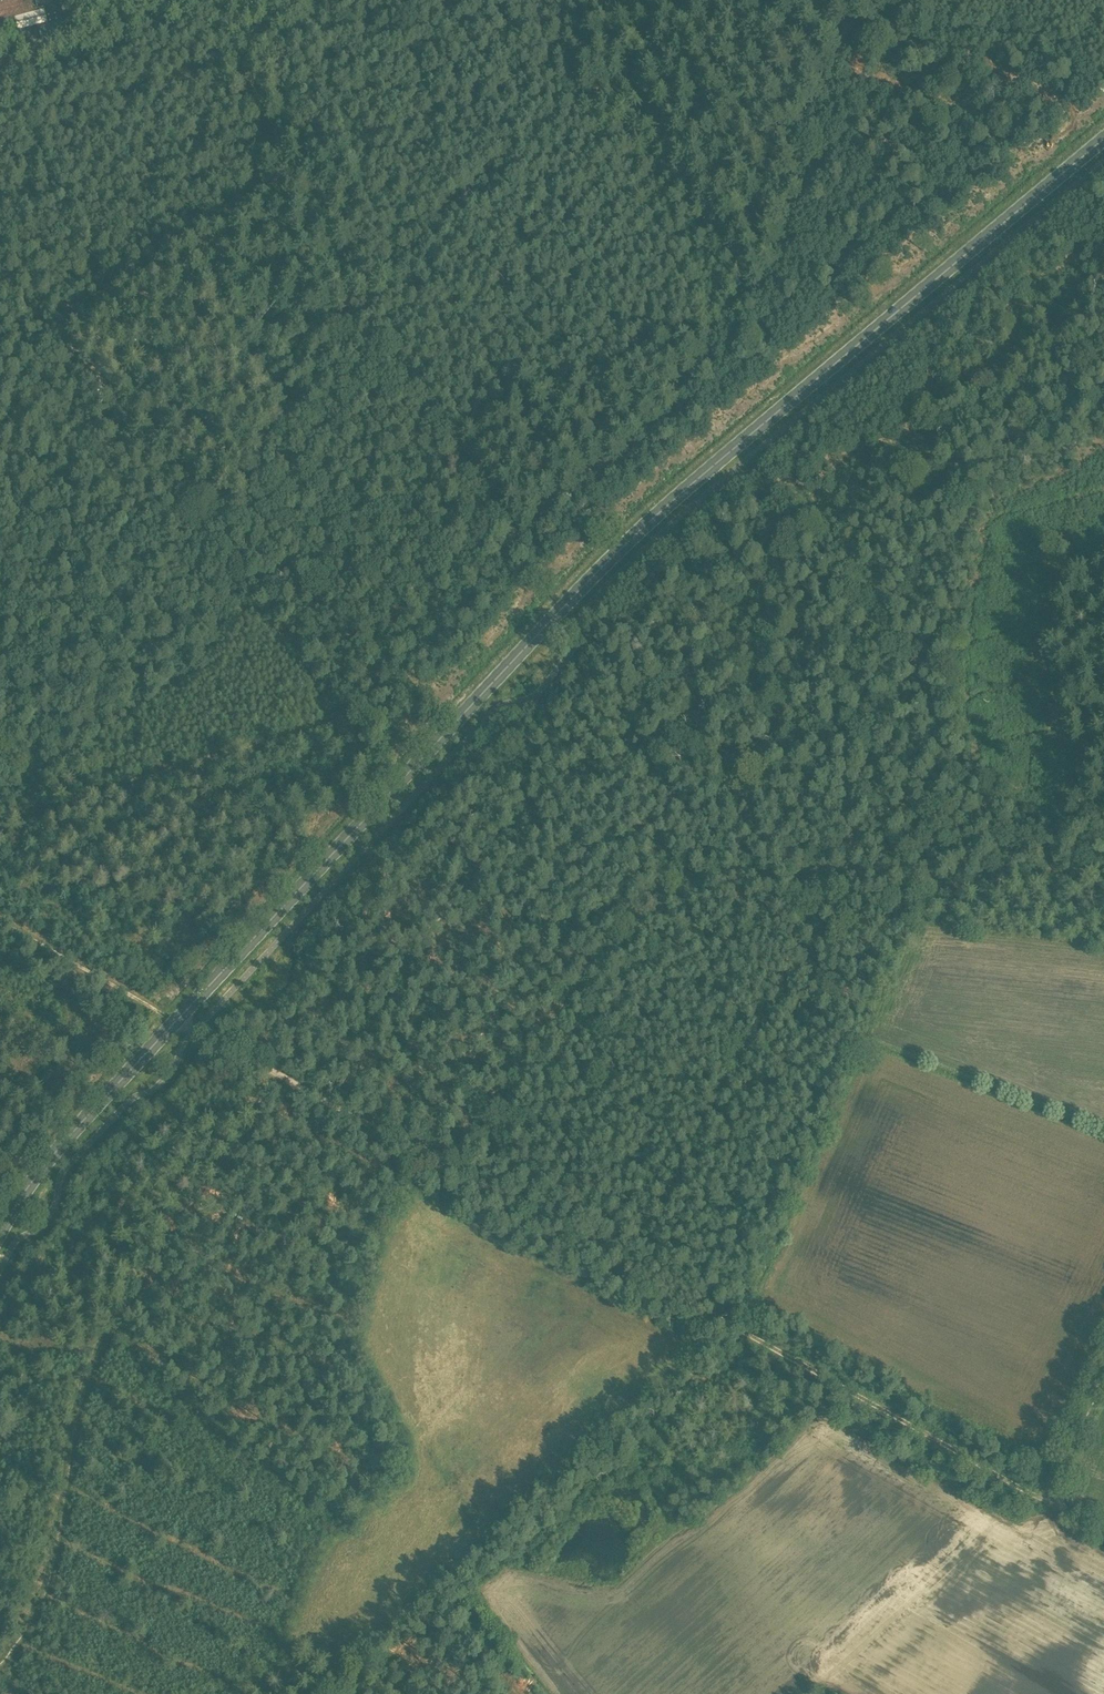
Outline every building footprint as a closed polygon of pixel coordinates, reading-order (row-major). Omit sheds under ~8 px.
[(27,12),(33,11),(30,0),(0,0),(0,20),(27,12)] [(24,29),(26,36),(39,32),(37,26),(24,29)]
